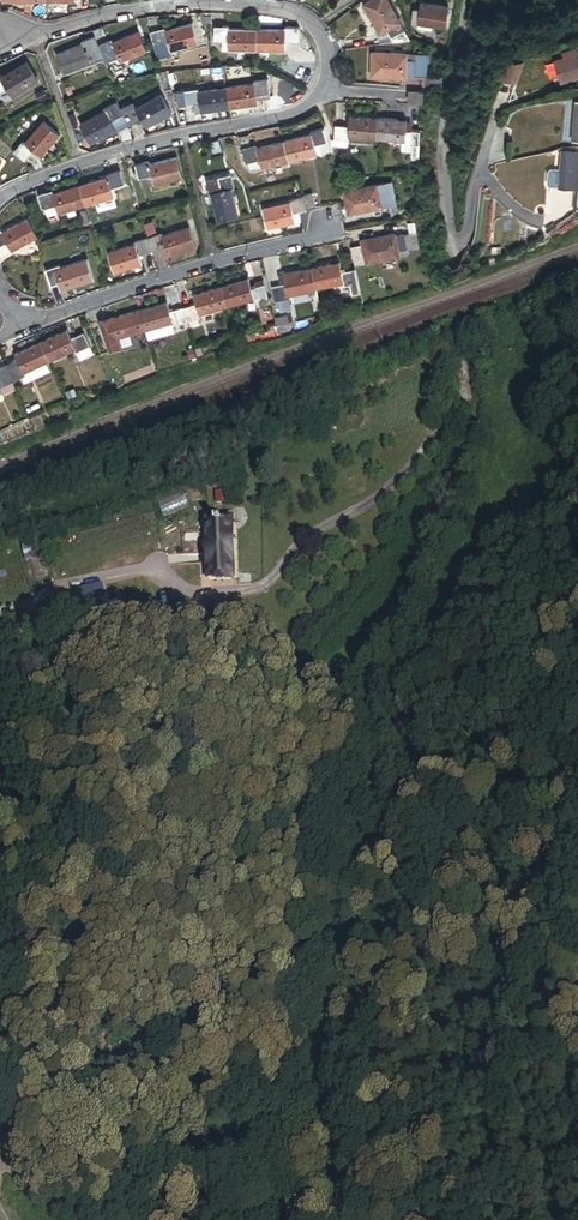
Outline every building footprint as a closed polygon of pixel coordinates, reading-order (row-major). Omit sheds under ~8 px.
[(51,9),(51,0),(22,0),(22,10),(51,9)] [(80,0),(51,0),(51,9),(80,9),(80,0)] [(405,28),(390,0),(386,0),(369,9),(386,39),(393,35),(405,28)] [(423,29),(452,34),(456,12),(427,7),(425,17),(423,29)] [(417,28),(423,29),(425,17),(419,16),(417,28)] [(178,60),(178,58),(171,36),(171,33),(165,35),(162,24),(152,25),(164,65),(178,60)] [(178,58),(205,50),(199,28),(171,36),(178,58)] [(399,47),(412,40),(405,28),(393,35),(399,47)] [(226,57),(233,57),(234,35),(234,30),(220,30),(219,49),(227,50),(226,57)] [(116,63),(123,60),(118,48),(117,45),(114,47),(109,34),(98,37),(109,67),(110,70),(118,68),(116,63)] [(291,49),(304,50),(303,34),(291,34),(291,36),(291,49)] [(233,57),(261,58),(262,36),(234,35),(233,57)] [(290,58),(291,49),(291,36),(262,36),(261,58),(290,58)] [(97,71),(109,67),(98,37),(89,39),(91,45),(87,47),(88,50),(97,71)] [(126,69),(152,59),(144,38),(118,48),(123,60),(126,69)] [(414,46),(412,40),(399,47),(400,48),(414,46)] [(532,54),(535,76),(574,70),(570,46),(547,49),(545,52),(532,54)] [(70,82),(97,71),(88,50),(62,61),(70,82)] [(498,51),(481,51),(474,66),(489,72),(498,51)] [(509,58),(502,78),(517,83),(524,64),(509,58)] [(112,74),(126,69),(123,60),(116,63),(118,68),(110,70),(112,74)] [(413,83),(413,82),(414,60),(379,60),(378,82),(413,83)] [(413,82),(431,82),(432,61),(414,60),(413,82)] [(17,103),(43,89),(33,70),(7,84),(14,97),(17,103)] [(14,97),(7,84),(6,81),(0,84),(0,101),(1,103),(14,97)] [(262,101),(275,99),(272,81),(259,83),(260,88),(262,101)] [(431,90),(448,91),(448,83),(431,82),(431,90)] [(568,82),(545,88),(541,134),(559,136),(562,99),(567,99),(568,82)] [(263,110),(262,101),(260,88),(230,93),(234,115),(263,110)] [(199,120),(207,119),(204,97),(203,92),(189,94),(189,98),(183,99),(185,113),(198,111),(199,120)] [(207,119),(234,115),(230,93),(204,97),(207,119)] [(428,111),(428,99),(415,98),(414,110),(428,111)] [(153,134),(178,121),(168,102),(143,114),(149,126),(153,134)] [(123,139),(135,133),(127,119),(122,107),(110,113),(112,118),(122,137),(123,139)] [(135,133),(149,126),(143,114),(141,111),(127,119),(135,133)] [(97,150),(122,137),(112,118),(87,130),(97,150)] [(341,146),(355,147),(355,144),(384,145),(385,123),(356,121),(355,130),(342,129),(341,146)] [(384,145),(412,146),(412,133),(413,124),(385,123),(384,145)] [(39,158),(47,165),(65,144),(48,129),(30,150),(39,158)] [(322,151),(336,147),(332,132),(318,135),(319,139),(322,151)] [(411,158),(426,159),(427,133),(412,133),(412,146),(411,158)] [(254,139),(245,142),(251,168),(253,167),(255,174),(268,171),(263,153),(262,149),(257,151),(254,139)] [(295,167),(324,160),(322,151),(319,139),(290,146),(295,167)] [(217,159),(225,157),(222,143),(214,145),(217,159)] [(268,171),(268,174),(295,167),(290,146),(263,153),(268,171)] [(30,169),(39,158),(30,150),(26,147),(17,157),(30,169)] [(577,181),(577,161),(567,160),(567,163),(548,162),(546,180),(537,179),(534,182),(533,194),(536,197),(545,198),(545,200),(559,201),(573,202),(574,185),(577,185),(577,181)] [(160,192),(187,184),(181,163),(154,171),(157,181),(160,191),(160,192)] [(145,185),(157,181),(154,171),(153,166),(139,169),(143,185),(145,185)] [(116,195),(129,191),(123,175),(111,179),(112,182),(116,195)] [(238,193),(241,192),(238,179),(213,186),(216,198),(238,193)] [(157,181),(145,185),(147,194),(160,191),(157,181)] [(91,212),(119,203),(116,195),(112,182),(84,191),(91,212)] [(575,214),(577,185),(574,185),(573,202),(559,201),(557,225),(575,214)] [(388,210),(402,207),(396,186),(383,189),(388,210)] [(388,210),(383,189),(351,198),(356,218),(388,210)] [(64,221),(91,212),(84,191),(57,200),(61,212),(63,220),(64,221)] [(224,227),(245,222),(238,193),(216,198),(224,227)] [(50,216),(61,212),(57,200),(55,196),(43,200),(48,216),(50,216)] [(320,199),(309,202),(313,215),(324,212),(320,199)] [(301,220),(313,215),(309,202),(297,206),(301,220)] [(301,220),(297,206),(269,214),(275,236),(303,228),(301,220)] [(63,220),(61,212),(50,216),(52,223),(63,220)] [(433,268),(422,224),(414,226),(416,236),(411,238),(415,253),(406,255),(407,260),(415,258),(416,261),(408,263),(414,287),(426,284),(423,272),(418,273),(418,272),(433,268)] [(8,238),(18,258),(43,245),(33,225),(8,238)] [(161,239),(157,227),(149,230),(153,242),(161,239)] [(174,262),(201,253),(195,232),(168,241),(172,253),(174,262)] [(18,258),(8,238),(6,235),(0,238),(0,256),(1,257),(4,256),(8,263),(18,258)] [(406,255),(415,253),(411,238),(411,236),(402,239),(406,255)] [(158,258),(172,253),(168,241),(167,238),(161,239),(153,242),(158,258)] [(368,248),(374,269),(407,261),(407,260),(406,255),(402,239),(368,247),(368,248)] [(145,262),(158,258),(153,242),(140,246),(141,249),(145,262)] [(360,272),(374,269),(368,248),(356,252),(360,272)] [(147,270),(145,262),(141,249),(113,258),(120,279),(147,270)] [(69,286),(65,274),(61,262),(47,266),(55,291),(69,286)] [(72,295),(100,286),(93,265),(65,274),(69,286),(72,295)] [(345,268),(318,275),(323,297),(351,290),(348,278),(345,268)] [(361,302),(367,300),(361,274),(348,278),(351,290),(352,294),(358,292),(361,302)] [(291,281),(296,304),(323,297),(318,275),(291,281)] [(297,305),(296,304),(291,281),(286,283),(288,291),(280,293),(284,309),(297,305)] [(226,293),(233,315),(261,306),(258,294),(255,284),(226,293)] [(271,291),(258,294),(261,306),(263,310),(275,307),(271,291)] [(202,310),(206,323),(233,315),(226,293),(199,301),(202,310)] [(176,318),(173,308),(145,317),(152,337),(152,338),(153,338),(179,330),(176,318)] [(207,325),(206,323),(202,310),(188,314),(193,329),(207,325)] [(188,314),(176,318),(179,330),(180,333),(193,329),(188,314)] [(123,347),(152,337),(145,317),(105,330),(115,360),(126,357),(123,347)] [(156,347),(182,339),(180,333),(179,330),(153,338),(156,347)] [(57,370),(84,358),(85,361),(99,355),(92,339),(78,346),(74,336),(47,349),(57,370)] [(54,372),(57,370),(47,349),(21,360),(26,370),(31,382),(54,372)] [(99,355),(85,361),(88,369),(102,363),(99,355)] [(148,365),(141,369),(144,374),(151,371),(148,365)] [(32,385),(31,382),(26,370),(12,376),(19,391),(32,385)] [(57,380),(54,372),(31,382),(32,385),(35,391),(57,380)] [(19,391),(12,376),(0,382),(0,383),(5,395),(0,397),(0,405),(11,400),(12,402),(22,398),(19,391)] [(82,393),(73,396),(76,403),(85,400),(82,393)] [(164,518),(187,508),(184,500),(161,509),(164,518)] [(235,580),(235,517),(204,518),(205,580),(235,580)]
